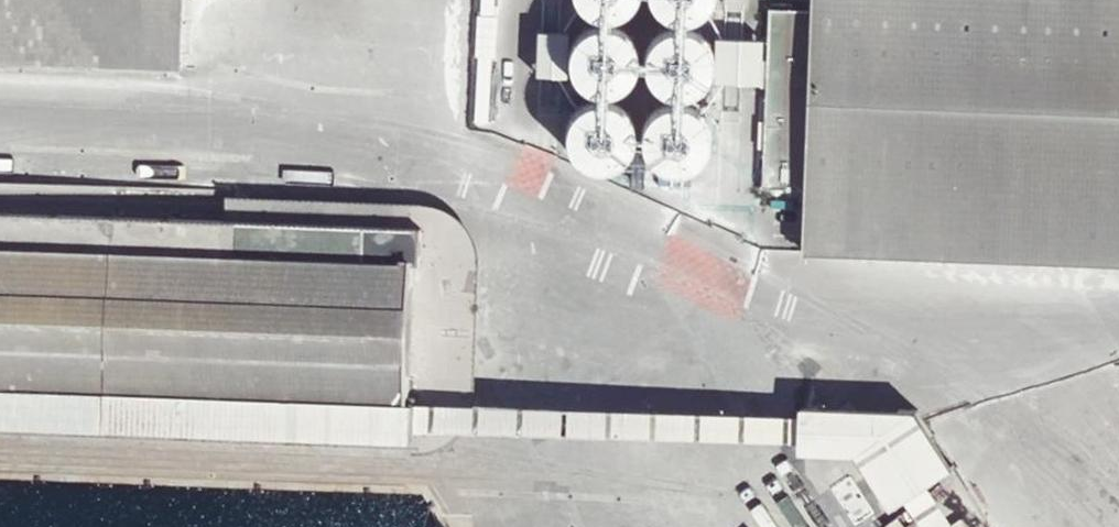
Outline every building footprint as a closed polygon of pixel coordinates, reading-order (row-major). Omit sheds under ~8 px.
[(177,66),(182,0),(0,0),(0,60),(177,66)] [(589,7),(600,10),(612,9),(623,5),(628,0),(580,0),(589,7)] [(657,1),(666,8),(678,11),(689,11),(700,6),(706,0),(656,0),(657,1)] [(809,10),(801,189),(801,250),(1118,262),(1118,0),(809,0),(809,10)] [(764,186),(801,189),(809,10),(770,9),(764,186)] [(633,41),(629,31),(622,23),(612,18),(602,16),(591,18),(582,22),(573,30),(568,41),(567,52),(570,64),(577,73),(586,80),(597,83),(609,83),(619,78),(627,71),(633,62),(635,51),(633,41)] [(710,43),(705,34),(698,26),(688,21),(678,19),(667,21),(658,25),(650,33),(645,44),(644,55),(646,67),(653,76),(662,83),(673,86),(685,85),(696,81),(704,74),(709,64),(711,54),(710,43)] [(176,76),(177,66),(0,60),(0,70),(176,76)] [(632,118),(627,108),(620,100),(610,95),(600,93),(589,95),(580,99),(571,107),(566,118),(565,129),(568,141),(575,150),(584,157),(595,160),(607,159),(618,155),(625,148),(631,139),(633,128),(632,118)] [(706,123),(701,113),(694,105),(685,100),(674,98),(664,100),(654,104),(646,113),(641,123),(640,134),(642,146),(649,155),(658,162),(670,165),(681,165),(692,160),(700,153),(705,144),(707,133),(706,123)] [(421,227),(7,210),(7,188),(7,183),(0,182),(0,415),(413,430),(414,406),(421,227)] [(439,205),(424,203),(7,188),(7,210),(421,227),(414,406),(472,408),(473,402),(476,244),(473,235),(465,222),(453,212),(439,205)] [(786,418),(472,408),(414,406),(413,430),(461,431),(797,442),(797,452),(871,454),(894,491),(903,486),(929,526),(960,526),(923,471),(931,466),(891,405),(795,402),(794,418),(786,418)] [(422,453),(435,450),(449,442),(461,431),(413,430),(0,415),(0,437),(422,453)]
